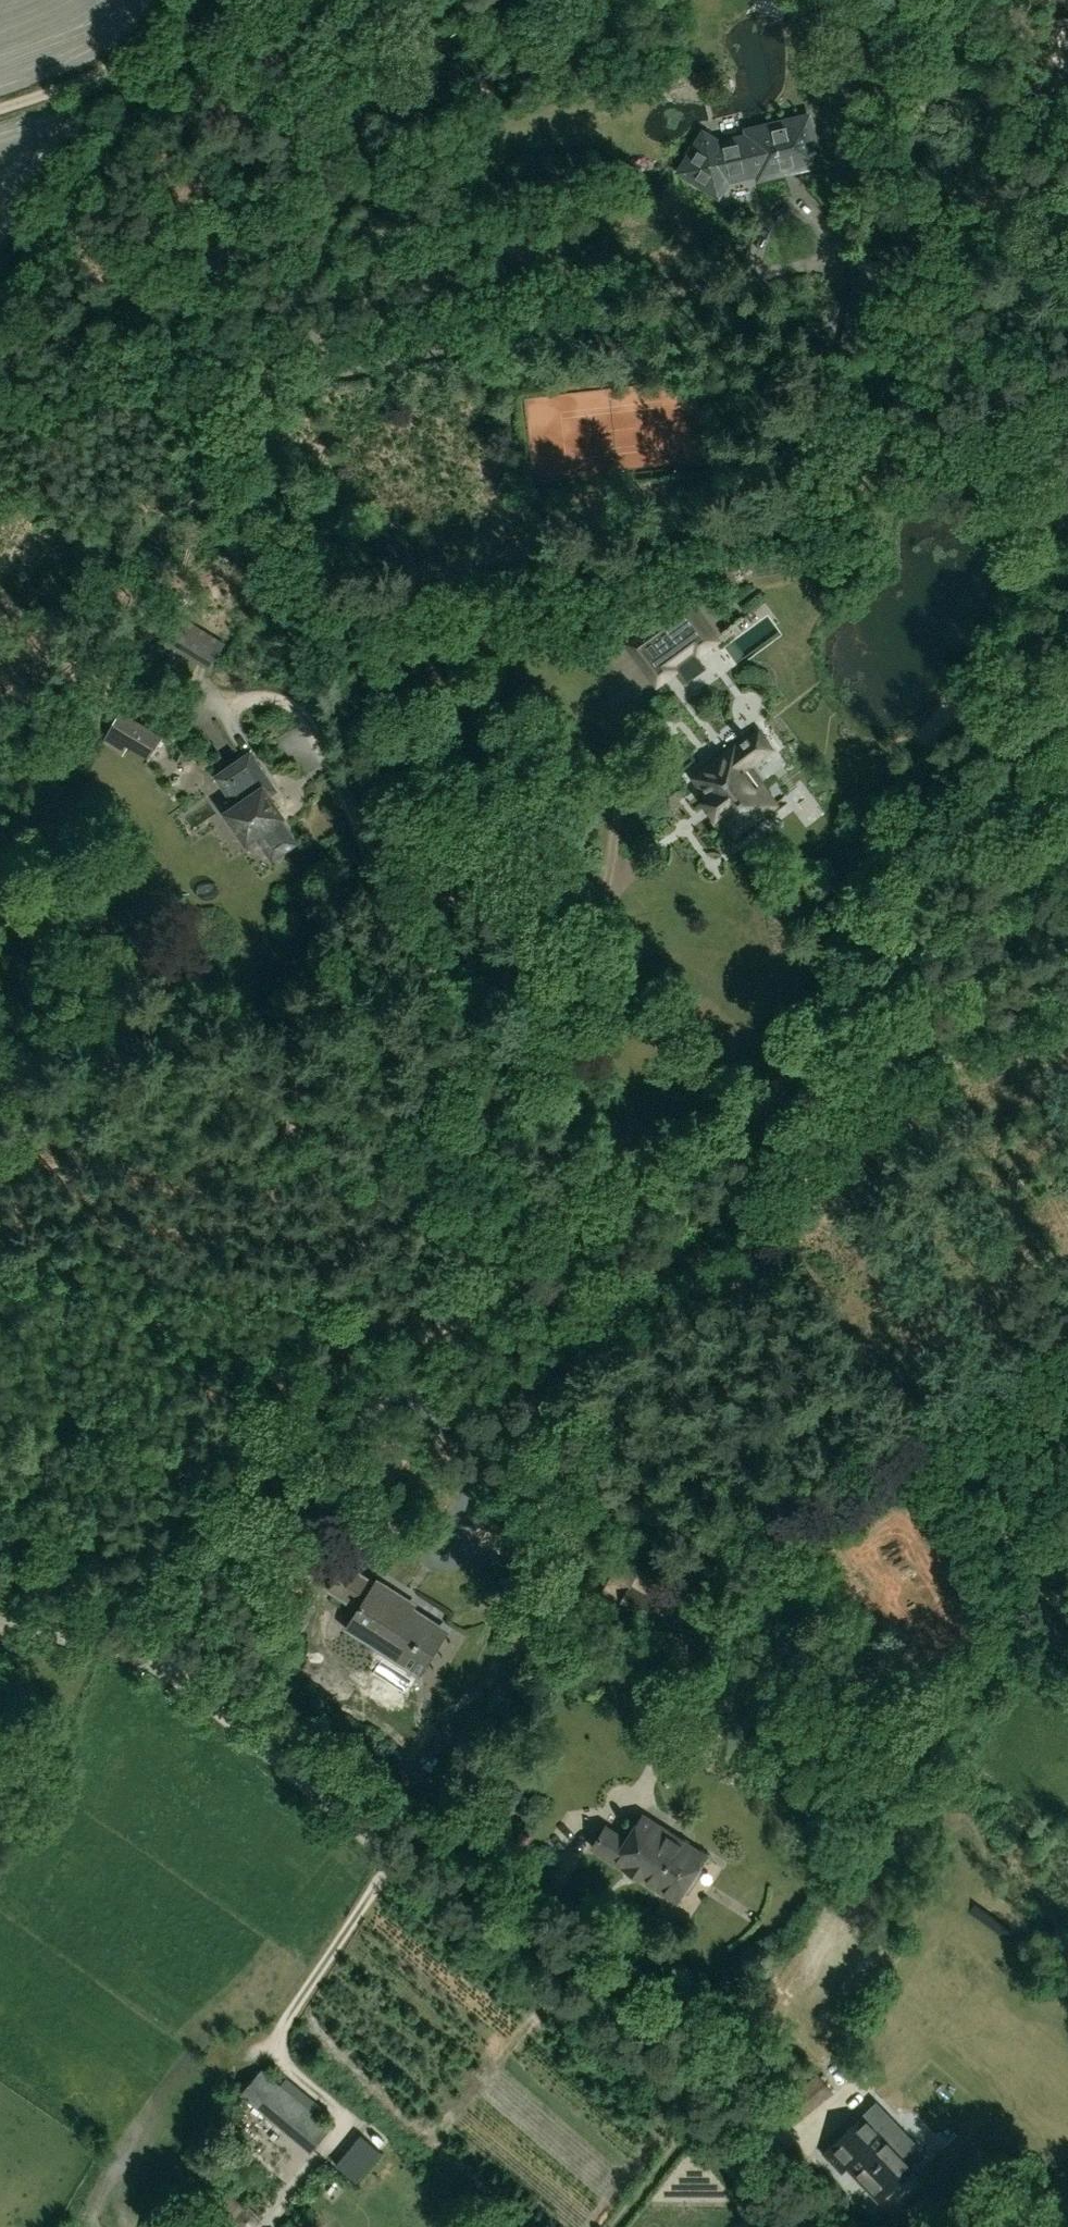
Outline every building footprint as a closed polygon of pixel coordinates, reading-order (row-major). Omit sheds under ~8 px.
[(748,130),(749,133),(720,139),(703,129),(675,173),(720,200),(731,183),(758,176),(758,179),(821,164),(809,115),(748,130)] [(871,153),(874,118),(851,116),(848,151),(871,153)] [(790,564),(798,558),(791,549),(783,556),(790,564)] [(651,628),(630,642),(633,646),(656,679),(658,683),(679,669),(676,665),(696,651),(699,655),(720,641),(717,636),(694,604),(691,599),(671,614),(674,618),(654,632),(651,628)] [(220,641),(183,617),(167,642),(203,666),(220,641)] [(150,757),(163,734),(122,712),(103,741),(123,754),(128,745),(150,757)] [(757,787),(753,790),(741,773),(746,770),(744,767),(767,752),(757,736),(747,742),(746,740),(740,744),(741,746),(733,752),(732,750),(691,778),(704,798),(699,802),(711,820),(716,816),(730,836),(771,807),(757,787)] [(223,811),(246,845),(257,838),(272,861),(299,843),(284,819),(288,816),(273,794),(278,790),(251,750),(213,776),(233,804),(223,811)] [(663,1580),(641,1568),(640,1572),(618,1560),(599,1593),(618,1603),(617,1606),(642,1619),(663,1580)] [(350,1628),(409,1665),(414,1656),(424,1663),(444,1631),(399,1601),(401,1597),(378,1583),(350,1628)] [(641,1877),(678,1899),(706,1854),(643,1815),(628,1839),(606,1826),(592,1847),(627,1866),(625,1870),(639,1879),(641,1877)] [(260,2071),(243,2092),(312,2148),(329,2127),(260,2071)] [(779,2100),(796,2122),(834,2093),(818,2072),(779,2100)] [(848,2166),(878,2198),(911,2166),(863,2115),(824,2153),(842,2172),(848,2166)] [(221,2213),(209,2226),(237,2226),(221,2213)]
